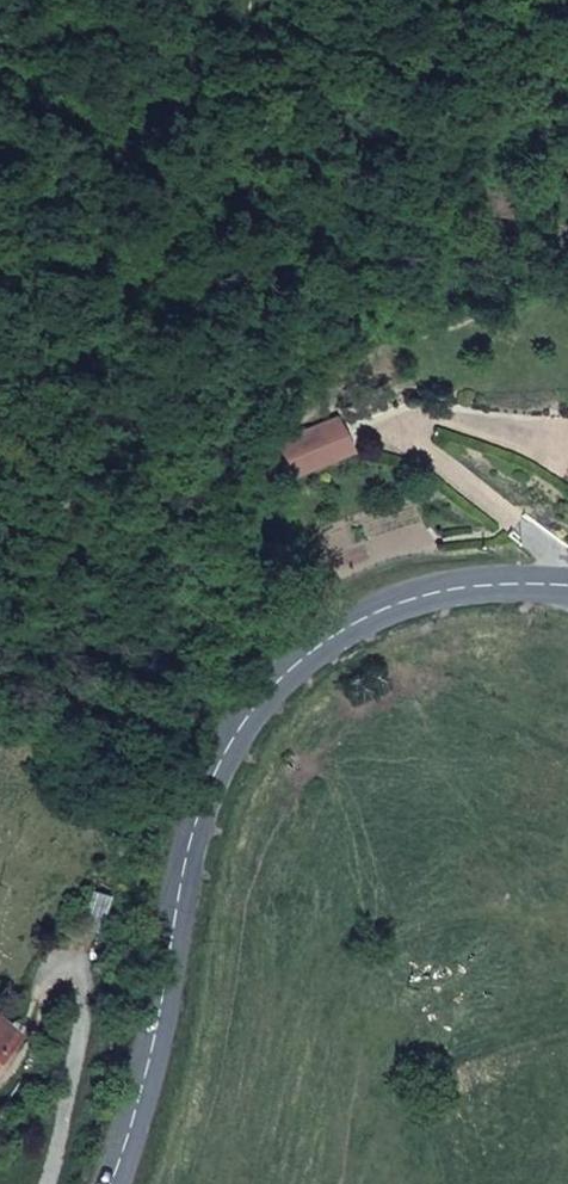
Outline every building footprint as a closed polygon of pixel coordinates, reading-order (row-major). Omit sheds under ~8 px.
[(306,390),(249,416),(262,445),(319,419),(306,390)] [(25,1052),(0,1025),(0,1074),(25,1052)]
